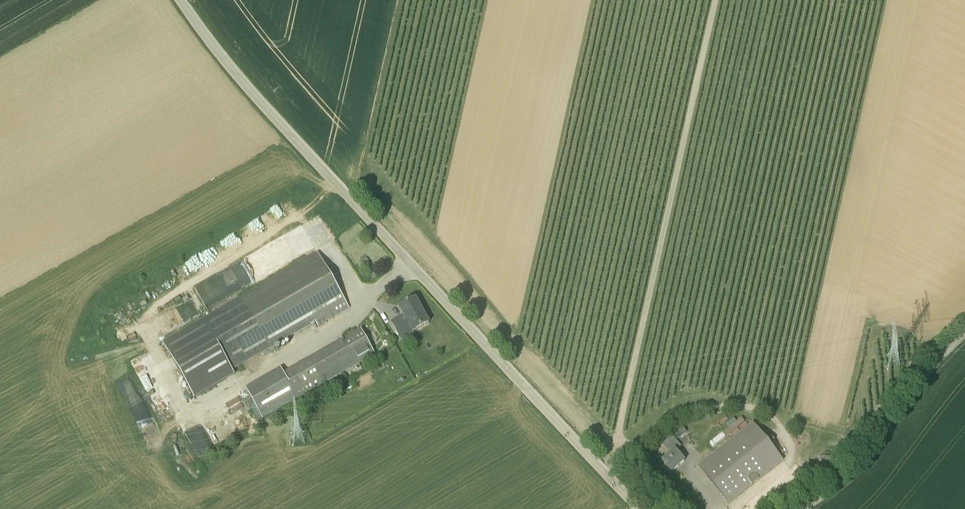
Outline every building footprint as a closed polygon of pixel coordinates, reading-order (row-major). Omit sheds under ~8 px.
[(269,347),(315,321),(318,326),(349,308),(318,254),(241,298),(269,347)] [(247,360),(269,347),(241,298),(218,311),(247,360)] [(429,323),(418,303),(414,305),(412,301),(400,308),(405,317),(402,319),(400,317),(392,322),(398,334),(410,327),(413,332),(429,323)] [(247,360),(218,311),(163,342),(194,397),(234,374),(231,369),(247,360)] [(375,354),(361,330),(344,340),(357,364),(375,354)] [(284,374),(298,398),(357,364),(344,340),(284,374)] [(263,418),(298,398),(284,374),(281,368),(246,388),(263,418)] [(718,449),(725,443),(726,444),(749,427),(743,419),(712,441),(718,449)] [(728,504),(782,461),(753,424),(699,468),(728,504)] [(682,439),(687,435),(681,428),(677,432),(682,439)] [(672,472),(684,460),(676,451),(682,446),(673,436),(664,444),(672,453),(662,462),(672,472)]
